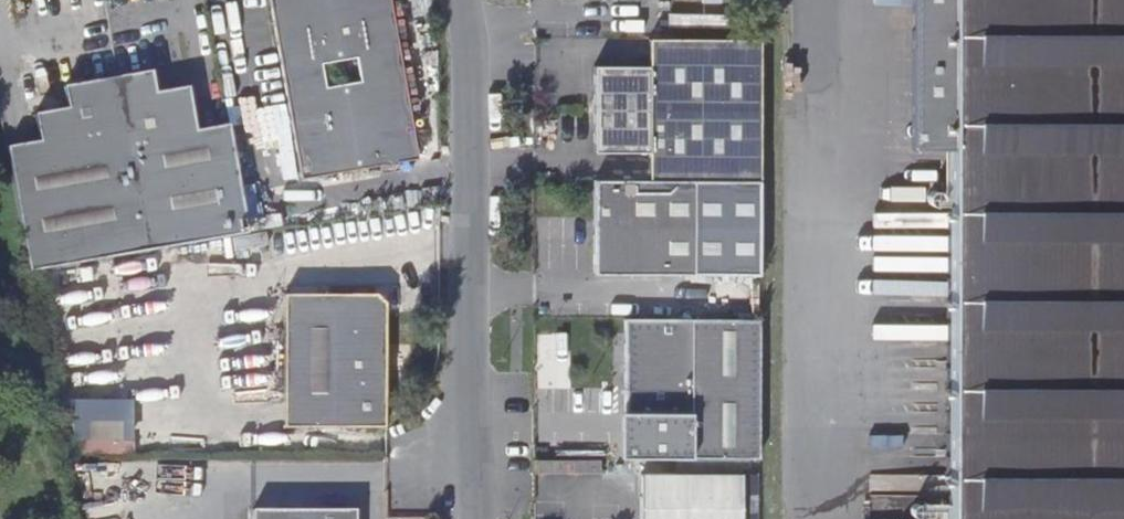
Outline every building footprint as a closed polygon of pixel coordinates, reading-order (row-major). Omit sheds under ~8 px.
[(299,177),(417,156),(389,0),(268,0),(299,177)] [(948,518),(1123,518),(1123,0),(910,0),(909,147),(951,147),(948,518)] [(760,180),(761,39),(649,40),(649,67),(595,67),(594,152),(649,152),(648,180),(760,180)] [(6,147),(28,273),(248,235),(228,126),(195,130),(187,88),(156,93),(152,72),(65,88),(68,109),(35,115),(40,142),(6,147)] [(648,180),(594,180),(594,273),(760,272),(760,180),(648,180)] [(375,297),(283,297),(284,429),(383,429),(383,308),(375,297)] [(760,320),(626,319),(625,457),(691,457),(760,457),(760,320)] [(134,444),(132,396),(73,399),(75,446),(134,444)] [(743,474),(642,473),(641,518),(743,518),(743,474)] [(354,510),(337,511),(251,510),(251,518),(354,518),(354,510)]
